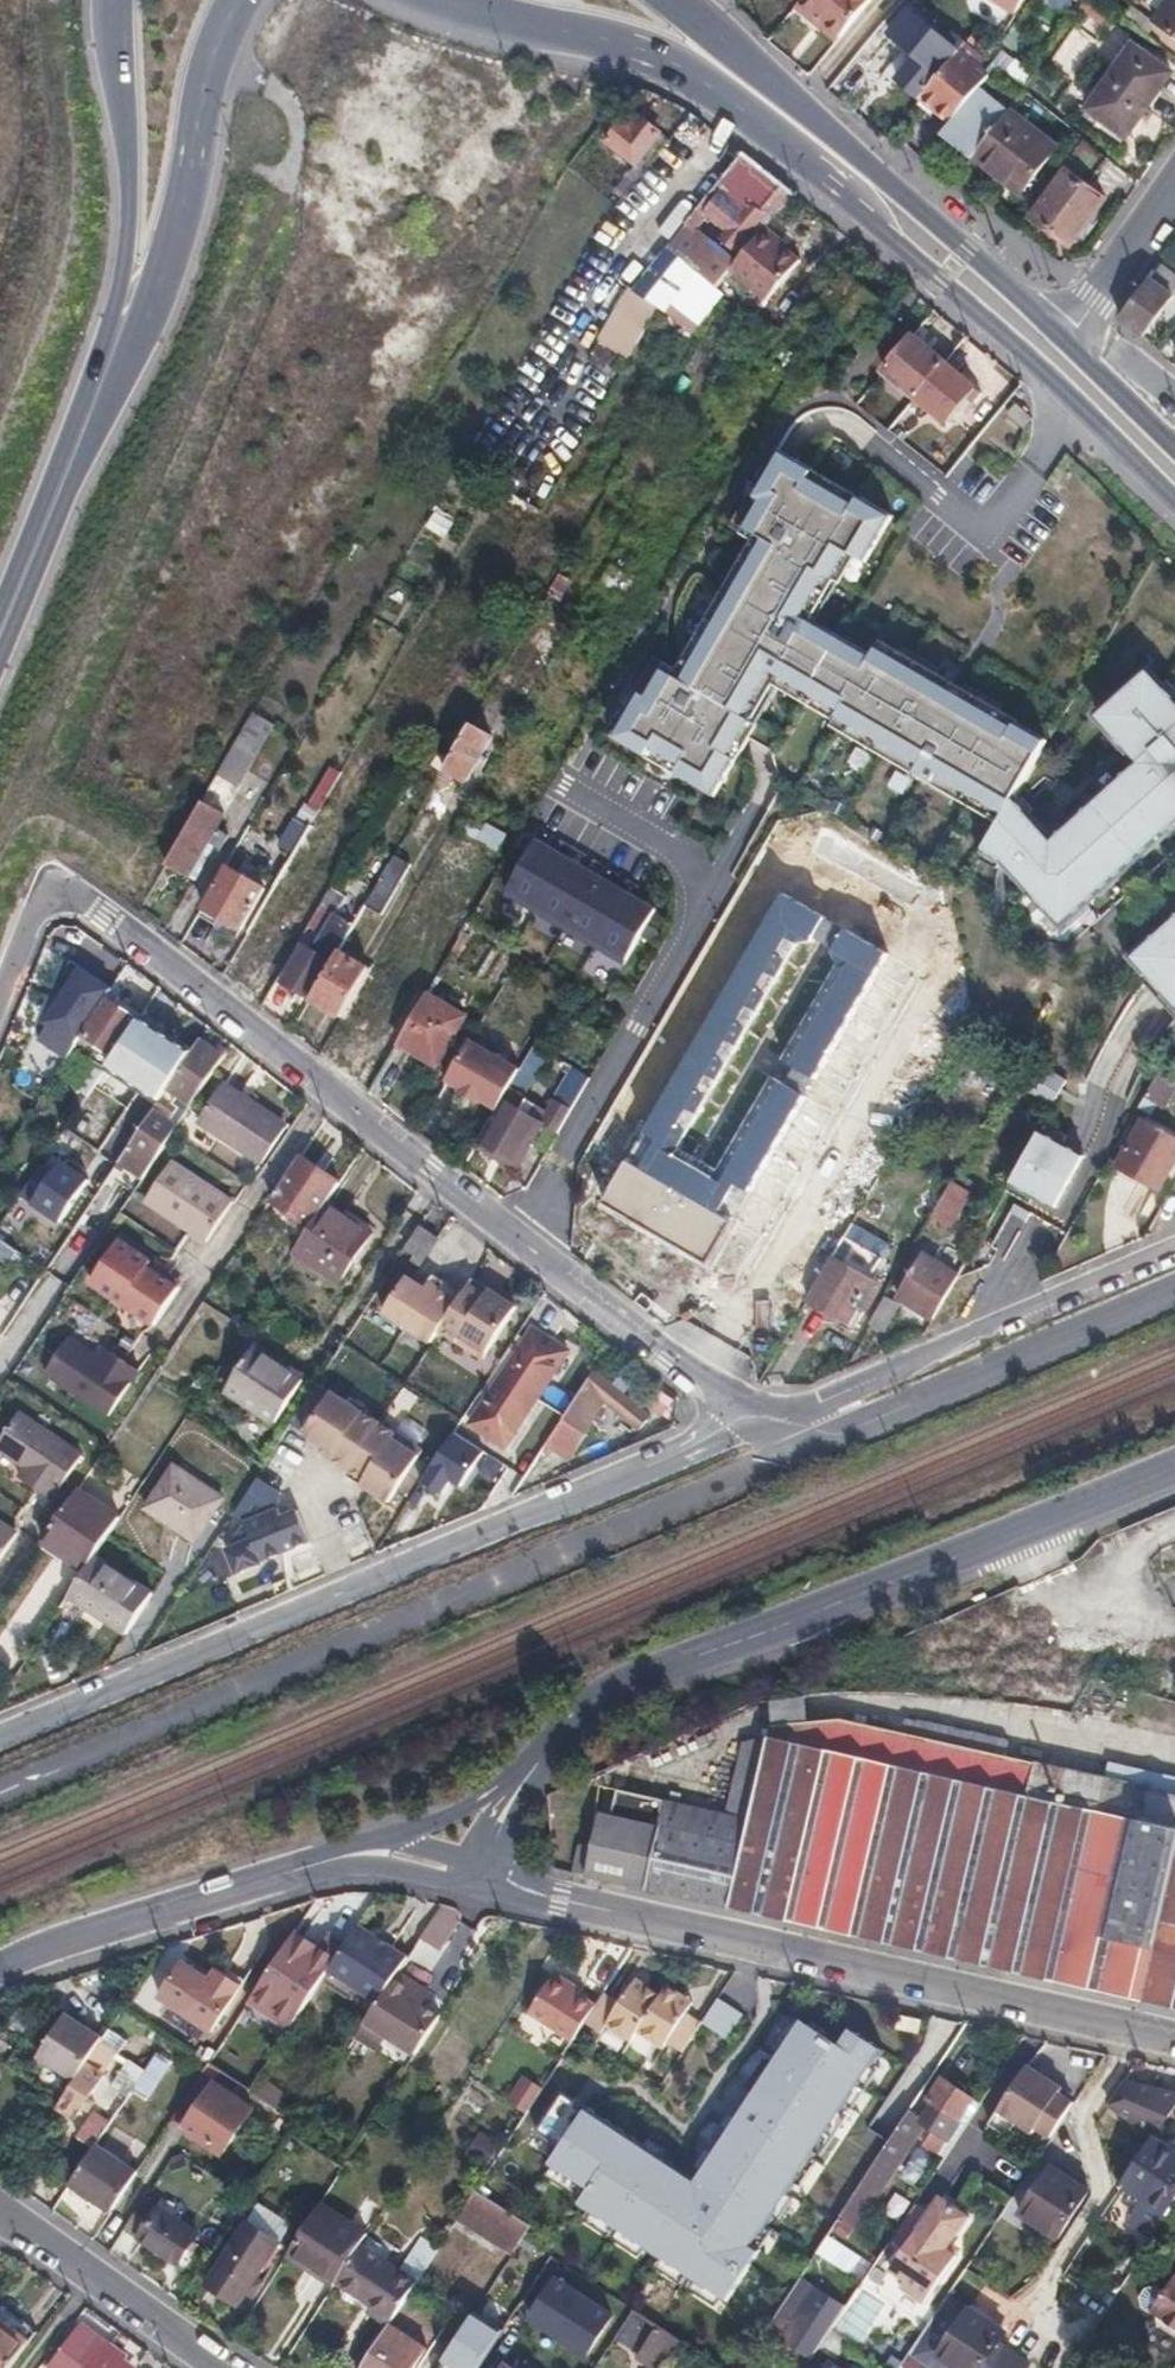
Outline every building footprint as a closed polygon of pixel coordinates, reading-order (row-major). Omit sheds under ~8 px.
[(801,3),(840,37),(870,0),(803,0),(801,3)] [(1016,12),(1024,0),(997,0),(1016,12)] [(1158,21),(1174,33),(1174,0),(1172,0),(1158,21)] [(942,74),(959,53),(911,14),(892,37),(917,58),(899,81),(922,100),(923,99),(942,74)] [(942,74),(923,99),(952,122),(982,87),(990,76),(979,68),(988,57),(969,42),(959,53),(942,74)] [(1135,47),(1091,110),(1128,135),(1172,74),(1135,47)] [(1002,52),(994,66),(1025,83),(1033,70),(1002,52)] [(952,122),(947,129),(977,153),(1010,110),(1026,90),(1024,89),(997,68),(990,76),(1004,88),(995,99),(982,87),(952,122)] [(607,139),(633,162),(657,132),(630,110),(607,139)] [(977,153),(974,157),(1020,194),(1057,148),(1010,110),(977,153)] [(643,170),(668,141),(657,132),(633,162),(643,170)] [(1085,139),(1065,165),(1070,169),(1033,216),(1071,244),(1105,200),(1105,196),(1089,184),(1109,158),(1085,139)] [(795,194),(745,152),(717,187),(667,248),(691,267),(709,244),(695,233),(710,214),(730,230),(723,239),(745,256),(768,227),(769,226),(784,209),(795,194)] [(783,239),(768,227),(745,256),(733,269),(732,271),(770,301),(802,260),(781,243),(783,239)] [(616,315),(644,334),(659,308),(696,331),(723,294),(717,289),(697,276),(698,272),(691,267),(667,248),(638,284),(616,315)] [(1121,318),(1144,336),(1172,299),(1171,295),(1174,289),(1174,275),(1167,269),(1156,284),(1149,279),(1121,318)] [(914,336),(886,371),(918,396),(945,363),(914,336)] [(945,363),(918,396),(949,423),(976,389),(945,363)] [(1027,801),(1054,736),(886,641),(880,651),(811,612),(833,573),(838,576),(855,546),(871,555),(897,508),(867,491),(862,500),(815,474),(821,464),(784,443),(737,526),(757,537),(757,538),(729,588),(686,664),(683,669),(661,657),(616,736),(719,795),(744,751),(737,747),(776,680),(841,717),(836,726),(1006,822),(1027,801)] [(525,502),(496,486),(491,496),(519,512),(525,502)] [(448,536),(454,519),(434,513),(428,529),(448,536)] [(561,574),(546,600),(557,607),(573,581),(561,574)] [(986,841),(1007,863),(1068,926),(1174,824),(1174,694),(1150,668),(1101,715),(1142,758),(1061,836),(1027,801),(1006,822),(986,841)] [(253,713),(233,747),(257,760),(277,726),(253,713)] [(471,727),(450,764),(446,769),(467,781),(492,738),(471,727)] [(202,801),(168,862),(190,875),(209,841),(222,848),(229,835),(217,828),(224,814),(202,801)] [(906,926),(932,942),(955,907),(824,831),(820,837),(790,820),(783,816),(750,876),(784,896),(786,893),(841,926),(890,954),(906,926)] [(500,848),(506,833),(484,825),(479,840),(500,848)] [(467,884),(483,854),(452,837),(436,867),(467,884)] [(661,907),(539,837),(505,895),(625,966),(661,907)] [(395,855),(367,905),(383,915),(411,865),(395,855)] [(229,868),(205,910),(241,931),(265,889),(229,868)] [(711,1260),(890,954),(841,926),(786,893),(784,896),(750,876),(596,1135),(633,1157),(608,1200),(711,1260)] [(333,888),(321,908),(336,917),(348,897),(333,888)] [(285,982),(313,998),(341,950),(354,927),(339,918),(318,953),(306,946),(285,982)] [(1140,955),(1174,990),(1174,921),(1140,955)] [(341,950),(313,998),(329,1008),(357,959),(341,950)] [(357,959),(329,1008),(336,1012),(365,964),(357,959)] [(336,1012),(344,1016),(372,968),(365,964),(336,1012)] [(427,995),(398,1044),(438,1067),(466,1018),(427,995)] [(140,1019),(109,998),(84,1035),(115,1056),(140,1019)] [(115,1056),(108,1067),(159,1102),(168,1090),(192,1053),(141,1018),(140,1019),(115,1056)] [(501,1104),(480,1141),(483,1142),(518,1163),(520,1164),(540,1131),(544,1124),(523,1111),(529,1099),(524,1096),(554,1044),(541,1036),(524,1065),(501,1104)] [(524,1065),(474,1039),(450,1078),(465,1086),(464,1088),(483,1098),(484,1096),(501,1104),(524,1065)] [(130,1146),(155,1163),(194,1103),(224,1057),(200,1041),(192,1053),(168,1090),(178,1097),(174,1103),(180,1108),(172,1121),(154,1110),(130,1146)] [(78,1088),(88,1095),(106,1070),(95,1063),(78,1088)] [(576,1070),(544,1124),(559,1133),(590,1079),(576,1070)] [(1057,1104),(1067,1079),(1044,1070),(1034,1095),(1057,1104)] [(1172,1084),(1157,1075),(1142,1101),(1158,1110),(1172,1084)] [(224,1085),(200,1121),(260,1161),(279,1132),(243,1108),(247,1101),(224,1085)] [(873,1111),(842,1168),(872,1184),(903,1128),(873,1111)] [(1118,1166),(1158,1190),(1174,1160),(1174,1140),(1143,1122),(1118,1166)] [(540,1131),(555,1140),(559,1133),(544,1124),(540,1131)] [(1014,1186),(1066,1210),(1092,1154),(1040,1130),(1014,1186)] [(594,1141),(588,1152),(608,1164),(615,1153),(594,1141)] [(518,1163),(483,1142),(478,1150),(513,1172),(518,1163)] [(302,1155),(271,1200),(310,1225),(326,1201),(340,1180),(302,1155)] [(53,1173),(41,1165),(20,1194),(63,1223),(91,1180),(62,1161),(53,1173)] [(173,1161),(146,1203),(205,1243),(232,1201),(173,1161)] [(970,1192),(953,1182),(934,1215),(952,1225),(970,1192)] [(329,1203),(326,1201),(310,1225),(292,1252),(296,1255),(340,1283),(373,1233),(329,1203)] [(421,1226),(406,1248),(416,1255),(412,1262),(421,1268),(440,1239),(421,1226)] [(12,1266),(21,1249),(0,1237),(0,1259),(12,1266)] [(116,1247),(90,1284),(151,1325),(172,1293),(141,1273),(145,1267),(116,1247)] [(899,1297),(936,1318),(960,1274),(924,1253),(899,1297)] [(833,1256),(809,1297),(850,1322),(861,1304),(870,1308),(884,1285),(833,1256)] [(435,1275),(426,1289),(438,1297),(447,1283),(435,1275)] [(440,1331),(464,1294),(447,1283),(438,1297),(426,1289),(408,1277),(385,1312),(432,1343),(440,1331)] [(517,1308),(474,1280),(464,1294),(440,1331),(483,1360),(517,1308)] [(885,1296),(870,1323),(885,1332),(901,1305),(885,1296)] [(535,1331),(473,1425),(506,1446),(567,1352),(535,1331)] [(66,1341),(43,1374),(107,1417),(136,1372),(103,1350),(95,1361),(66,1341)] [(254,1348),(226,1391),(275,1423),(303,1380),(254,1348)] [(593,1372),(563,1418),(582,1432),(602,1401),(637,1430),(648,1417),(593,1372)] [(332,1391),(305,1433),(324,1445),(335,1452),(331,1457),(349,1469),(379,1422),(332,1391)] [(433,1436),(389,1408),(379,1422),(423,1451),(433,1436)] [(563,1418),(546,1444),(565,1457),(582,1432),(563,1418)] [(379,1422),(349,1469),(345,1474),(389,1503),(423,1451),(379,1422)] [(0,1439),(0,1465),(51,1500),(80,1457),(46,1434),(39,1444),(9,1424),(0,1439)] [(455,1433),(422,1482),(438,1493),(448,1478),(462,1487),(485,1452),(455,1433)] [(324,1445),(320,1450),(331,1457),(335,1452),(324,1445)] [(175,1467),(148,1508),(196,1540),(223,1499),(175,1467)] [(79,1489),(42,1543),(86,1573),(96,1556),(110,1537),(122,1517),(79,1489)] [(312,1542),(299,1511),(283,1517),(280,1509),(246,1522),(253,1539),(228,1549),(238,1573),(264,1563),(263,1562),(312,1542)] [(86,1573),(62,1607),(81,1620),(88,1610),(127,1636),(153,1595),(96,1556),(86,1573)] [(786,1697),(772,1699),(773,1726),(845,1720),(842,1693),(814,1694),(786,1697)] [(574,1873),(629,1885),(760,1914),(879,1941),(958,1959),(1097,1989),(1174,2007),(1174,1794),(1109,1779),(1008,1757),(1011,1743),(945,1729),(943,1742),(911,1735),(845,1720),(773,1726),(771,1737),(744,1739),(729,1808),(620,1784),(613,1812),(612,1816),(594,1843),(593,1847),(580,1845),(574,1873)] [(913,1721),(911,1735),(943,1742),(945,1729),(913,1721)] [(1174,1794),(1174,1779),(1113,1765),(1109,1779),(1174,1794)] [(601,1809),(594,1843),(612,1816),(613,1812),(601,1809)] [(400,1943),(441,1959),(460,1912),(420,1896),(400,1943)] [(344,1949),(328,1973),(376,2004),(395,1976),(407,1958),(358,1926),(356,1929),(344,1949)] [(319,1949),(296,1933),(287,1946),(311,1962),(319,1949)] [(311,1962),(287,1946),(259,1989),(299,2016),(328,1973),(344,1949),(327,1937),(319,1949),(311,1962)] [(185,1955),(161,1991),(213,2025),(244,1980),(219,1963),(212,1973),(185,1955)] [(534,2008),(576,2037),(597,2005),(569,1987),(572,1983),(557,1972),(534,2008)] [(412,1987),(395,1976),(376,2004),(354,2039),(370,2050),(376,2039),(381,2043),(412,2062),(424,2043),(390,2020),(412,1987)] [(622,2002),(606,1992),(587,2022),(603,2032),(608,2023),(633,2039),(636,2034),(661,2050),(665,2045),(682,2056),(701,2025),(683,2014),(689,2005),(664,1989),(658,1999),(633,1984),(622,2002)] [(390,2020),(424,2043),(440,2019),(421,2006),(427,1996),(412,1987),(390,2020)] [(299,2016),(259,1989),(253,1997),(294,2024),(299,2016)] [(714,1997),(702,2025),(733,2038),(745,2011),(714,1997)] [(102,2041),(105,2036),(69,2012),(41,2054),(77,2079),(102,2041)] [(758,2251),(750,2246),(878,2048),(848,2029),(838,2044),(800,2020),(695,2180),(622,2133),(585,2109),(549,2165),(587,2189),(578,2202),(728,2299),(758,2251)] [(102,2041),(117,2051),(121,2053),(128,2041),(110,2029),(105,2036),(102,2041)] [(376,2039),(370,2050),(374,2053),(381,2043),(376,2039)] [(63,2101),(60,2106),(76,2117),(104,2075),(102,2073),(117,2051),(102,2041),(77,2079),(63,2101)] [(221,2045),(210,2062),(252,2089),(263,2072),(221,2045)] [(146,2070),(134,2090),(147,2098),(171,2062),(157,2054),(146,2070)] [(1032,2062),(994,2120),(1013,2133),(1022,2119),(1038,2129),(1041,2124),(1056,2134),(1072,2109),(1078,2099),(1064,2089),(1067,2084),(1032,2062)] [(79,2137),(96,2148),(98,2144),(134,2090),(146,2070),(137,2064),(108,2108),(105,2106),(95,2121),(91,2118),(79,2137)] [(201,2076),(172,2120),(223,2153),(252,2109),(201,2076)] [(508,2101),(527,2113),(544,2088),(525,2076),(508,2101)] [(945,2112),(924,2145),(938,2154),(973,2100),(964,2094),(966,2090),(952,2081),(950,2085),(941,2079),(928,2100),(945,2112)] [(1123,2083),(1111,2102),(1157,2133),(1174,2105),(1174,2097),(1123,2083)] [(910,2112),(854,2197),(873,2210),(915,2147),(910,2144),(925,2122),(910,2112)] [(484,2134),(472,2153),(489,2164),(501,2145),(484,2134)] [(1155,2135),(1147,2148),(1130,2175),(1123,2185),(1148,2201),(1140,2214),(1151,2223),(1174,2188),(1174,2148),(1155,2135)] [(1130,2175),(1147,2148),(1134,2139),(1116,2167),(1130,2175)] [(96,2148),(71,2185),(113,2212),(139,2172),(98,2144),(96,2148)] [(1053,2167),(1022,2214),(1058,2237),(1089,2190),(1053,2167)] [(502,2206),(478,2190),(461,2217),(514,2252),(532,2225),(502,2206)] [(900,2225),(893,2236),(907,2245),(891,2269),(907,2279),(902,2286),(926,2302),(957,2254),(947,2247),(968,2214),(939,2195),(926,2215),(913,2206),(900,2225)] [(146,2199),(127,2228),(179,2261),(197,2233),(146,2199)] [(321,2204),(288,2254),(335,2284),(338,2280),(366,2235),(321,2204)] [(243,2231),(208,2282),(241,2303),(275,2252),(243,2231)] [(366,2235),(338,2280),(376,2304),(371,2311),(391,2323),(425,2271),(408,2260),(401,2272),(383,2262),(391,2250),(366,2235)] [(881,2281),(901,2249),(891,2242),(837,2329),(864,2346),(875,2328),(890,2337),(901,2319),(875,2303),(887,2284),(881,2281)] [(1174,2283),(1174,2272),(1151,2309),(1156,2312),(1174,2283)] [(528,2319),(592,2363),(622,2319),(558,2275),(528,2319)] [(1156,2312),(1159,2320),(1174,2332),(1174,2283),(1156,2312)] [(813,2357),(844,2310),(846,2307),(817,2289),(784,2338),(813,2357)] [(936,2355),(958,2367),(985,2367),(1008,2332),(967,2307),(936,2355)] [(31,2339),(0,2315),(0,2367),(9,2367),(31,2339)] [(361,2367),(414,2367),(427,2348),(391,2323),(361,2367)] [(659,2326),(642,2352),(666,2367),(667,2367),(684,2342),(659,2326)] [(87,2327),(83,2333),(100,2345),(104,2339),(87,2327)] [(83,2333),(57,2367),(131,2367),(117,2358),(122,2351),(112,2344),(112,2345),(104,2339),(100,2345),(83,2333)] [(122,2351),(117,2358),(131,2367),(132,2367),(137,2361),(122,2351)] [(819,2352),(811,2367),(849,2367),(819,2352)] [(903,2366),(906,2367),(931,2367),(911,2354),(903,2366)]
